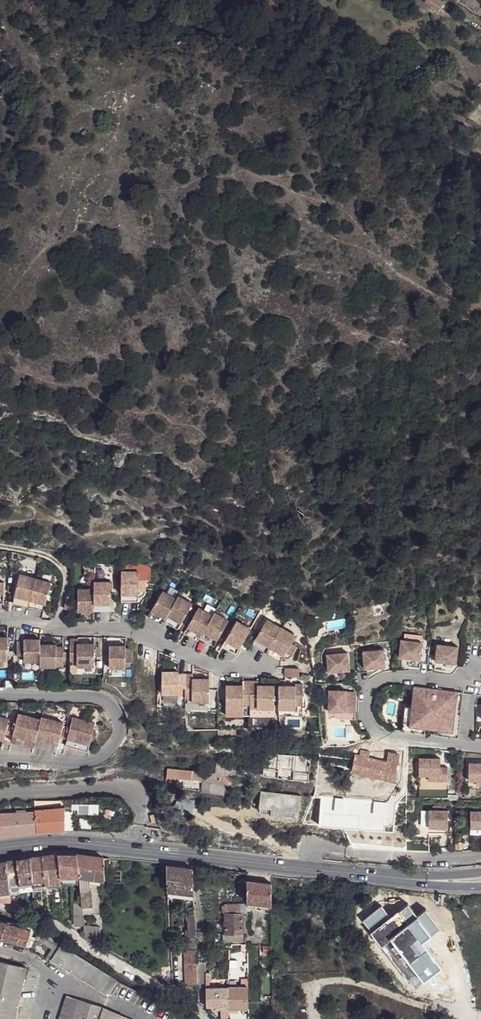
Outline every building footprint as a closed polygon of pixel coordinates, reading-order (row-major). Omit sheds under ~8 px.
[(261,11),(268,11),(269,0),(261,0),(261,11)] [(425,6),(421,3),(416,0),(408,0),(405,5),(421,14),(425,6)] [(440,4),(441,3),(436,0),(423,0),(421,3),(425,6),(434,13),(437,9),(440,4)] [(446,7),(440,4),(437,9),(443,13),(446,7)] [(131,569),(119,569),(119,599),(135,599),(136,595),(138,594),(143,591),(143,587),(143,577),(136,577),(136,573),(131,573),(131,569)] [(27,604),(34,576),(18,571),(10,600),(27,604)] [(34,576),(27,604),(42,608),(50,580),(34,576)] [(108,579),(92,579),(92,587),(91,609),(108,609),(108,579)] [(91,609),(92,587),(76,587),(75,609),(91,609)] [(161,619),(174,597),(160,589),(145,614),(160,623),(161,619)] [(65,594),(62,607),(69,608),(72,596),(65,594)] [(174,597),(161,619),(175,628),(191,602),(176,594),(174,597)] [(197,636),(210,613),(196,605),(182,631),(195,639),(197,636)] [(210,613),(197,636),(212,645),(227,619),(212,610),(210,613)] [(253,636),(267,645),(279,625),(265,617),(253,636)] [(220,645),(233,653),(239,641),(248,626),(235,619),(220,645)] [(267,645),(282,654),(284,650),(289,641),(294,633),(279,625),(267,645)] [(76,640),(75,635),(68,635),(68,659),(75,659),(76,663),(92,663),(93,641),(79,640),(79,645),(76,645),(76,640)] [(38,659),(38,642),(39,637),(22,636),(22,639),(15,639),(15,653),(22,653),(22,659),(38,659)] [(420,643),(420,640),(399,637),(397,655),(418,656),(420,643)] [(289,641),(284,650),(290,653),(295,644),(289,641)] [(54,642),(38,642),(38,659),(38,664),(62,664),(62,645),(54,645),(54,642)] [(433,659),(454,661),(456,644),(435,642),(434,645),(433,659)] [(107,643),(107,666),(124,666),(124,660),(124,646),(124,643),(107,643)] [(427,646),(428,644),(420,643),(418,656),(426,658),(427,646)] [(427,646),(426,658),(433,659),(434,645),(428,644),(427,646)] [(361,653),(362,666),(383,664),(382,647),(361,649),(361,653)] [(346,650),(324,653),(326,670),(348,668),(346,654),(346,650)] [(346,654),(348,668),(355,667),(354,655),(354,653),(346,654)] [(354,655),(355,667),(362,666),(361,653),(354,653),(354,655)] [(176,669),(160,669),(160,691),(162,691),(176,691),(176,685),(177,671),(176,669)] [(191,671),(183,671),(183,685),(191,685),(191,675),(191,671)] [(207,676),(191,675),(191,685),(191,698),(191,700),(206,700),(207,689),(207,676)] [(255,678),(247,678),(247,702),(255,702),(255,682),(255,678)] [(241,682),(224,682),(224,705),(242,705),(241,702),(241,682)] [(273,682),(255,682),(255,702),(255,705),(272,706),(273,682)] [(277,683),(276,706),(294,706),(294,702),(294,683),(277,683)] [(455,690),(412,686),(409,707),(407,726),(421,727),(436,729),(450,731),(455,690)] [(344,688),(327,688),(326,709),(344,709),(344,688)] [(344,688),(344,709),(353,709),(353,688),(344,688)] [(456,691),(455,690),(450,731),(436,729),(435,734),(456,736),(461,691),(456,691)] [(176,691),(162,691),(162,703),(176,703),(176,691)] [(191,700),(191,698),(182,698),(182,706),(206,706),(206,700),(191,700)] [(242,705),(224,705),(224,712),(247,712),(247,702),(241,702),(242,705)] [(255,702),(247,702),(247,712),(272,712),(272,706),(255,705),(255,702)] [(294,706),(276,706),(276,713),(301,713),(301,702),(294,702),(294,706)] [(407,726),(409,707),(403,706),(400,730),(420,732),(421,727),(407,726)] [(32,744),(39,718),(16,713),(9,741),(31,746),(32,744)] [(55,750),(62,722),(39,716),(39,718),(32,744),(55,750)] [(71,716),(64,744),(86,749),(93,721),(71,716)] [(385,751),(383,761),(395,763),(395,765),(397,765),(398,756),(385,751)] [(352,754),(348,772),(379,778),(393,781),(395,765),(395,763),(383,761),(364,757),(356,755),(352,754)] [(417,755),(417,773),(438,773),(438,764),(438,755),(417,755)] [(212,771),(233,775),(234,763),(214,760),(212,771)] [(466,760),(466,778),(480,778),(480,760),(466,760)] [(191,770),(168,768),(166,776),(190,779),(191,776),(191,770)] [(212,782),(214,773),(204,772),(203,777),(203,781),(212,782)] [(224,781),(225,774),(214,773),(212,782),(224,783),(224,781)] [(297,816),(299,791),(259,788),(257,813),(297,816)] [(158,810),(173,812),(174,806),(160,804),(158,810)] [(37,810),(39,830),(64,829),(64,812),(64,807),(37,808),(37,810)] [(426,825),(446,825),(446,808),(427,808),(426,825)] [(468,808),(468,816),(468,825),(480,826),(480,808),(468,808)] [(39,830),(37,810),(0,813),(0,835),(39,830)] [(72,828),(71,811),(64,812),(64,829),(72,828)] [(446,825),(426,825),(426,834),(446,834),(446,825)] [(58,853),(43,856),(45,879),(60,878),(60,875),(58,853)] [(77,853),(58,853),(60,875),(79,876),(77,853)] [(104,857),(77,853),(79,876),(90,877),(102,879),(105,880),(104,857)] [(43,856),(31,857),(32,880),(45,879),(43,856)] [(31,857),(17,859),(19,882),(32,880),(31,857)] [(17,859),(6,860),(9,883),(19,882),(17,859)] [(9,890),(9,883),(6,860),(0,861),(0,891),(9,890)] [(192,867),(167,864),(168,890),(193,893),(193,892),(192,867)] [(272,875),(247,872),(247,879),(272,882),(272,877),(272,875)] [(90,877),(79,876),(81,903),(82,908),(86,907),(91,907),(90,881),(90,877)] [(45,879),(32,880),(33,889),(46,887),(46,885),(45,879)] [(272,882),(247,879),(247,902),(272,905),(272,882)] [(32,880),(19,882),(20,891),(33,889),(32,880)] [(19,882),(9,883),(9,890),(10,892),(20,891),(19,882)] [(11,901),(10,892),(9,890),(0,891),(0,900),(9,901),(11,901)] [(168,890),(168,895),(193,898),(193,893),(168,890)] [(82,908),(81,903),(73,903),(74,925),(83,924),(83,913),(82,908)] [(225,913),(241,913),(240,904),(226,904),(223,907),(223,912),(225,913)] [(383,925),(418,965),(441,945),(431,934),(428,936),(403,908),(383,925)] [(200,910),(194,910),(195,937),(203,937),(202,920),(200,920),(200,910)] [(241,913),(225,913),(225,933),(243,933),(243,913),(241,913)] [(0,921),(0,938),(26,945),(30,930),(0,921)] [(85,937),(99,946),(99,928),(83,924),(85,937)] [(243,933),(225,933),(225,941),(243,941),(243,933)] [(37,939),(52,949),(46,957),(50,960),(51,960),(59,947),(40,935),(37,939)] [(118,979),(60,945),(59,947),(51,960),(108,994),(117,980),(118,979)] [(190,949),(184,949),(184,984),(197,983),(196,959),(196,949),(190,949)] [(205,959),(196,959),(197,983),(197,987),(206,987),(205,972),(205,959)] [(0,962),(0,1018),(15,1018),(17,1011),(27,968),(0,962)] [(228,1007),(228,1009),(238,1009),(248,1009),(248,986),(241,987),(228,987),(228,1007)] [(206,987),(207,1007),(217,1007),(221,1007),(228,1007),(228,987),(210,987),(206,987)] [(68,996),(61,1018),(73,1018),(79,1000),(68,996)] [(79,1000),(73,1018),(99,1018),(103,1008),(79,1000)] [(100,1018),(129,1018),(125,1017),(103,1008),(99,1018),(100,1018)]
